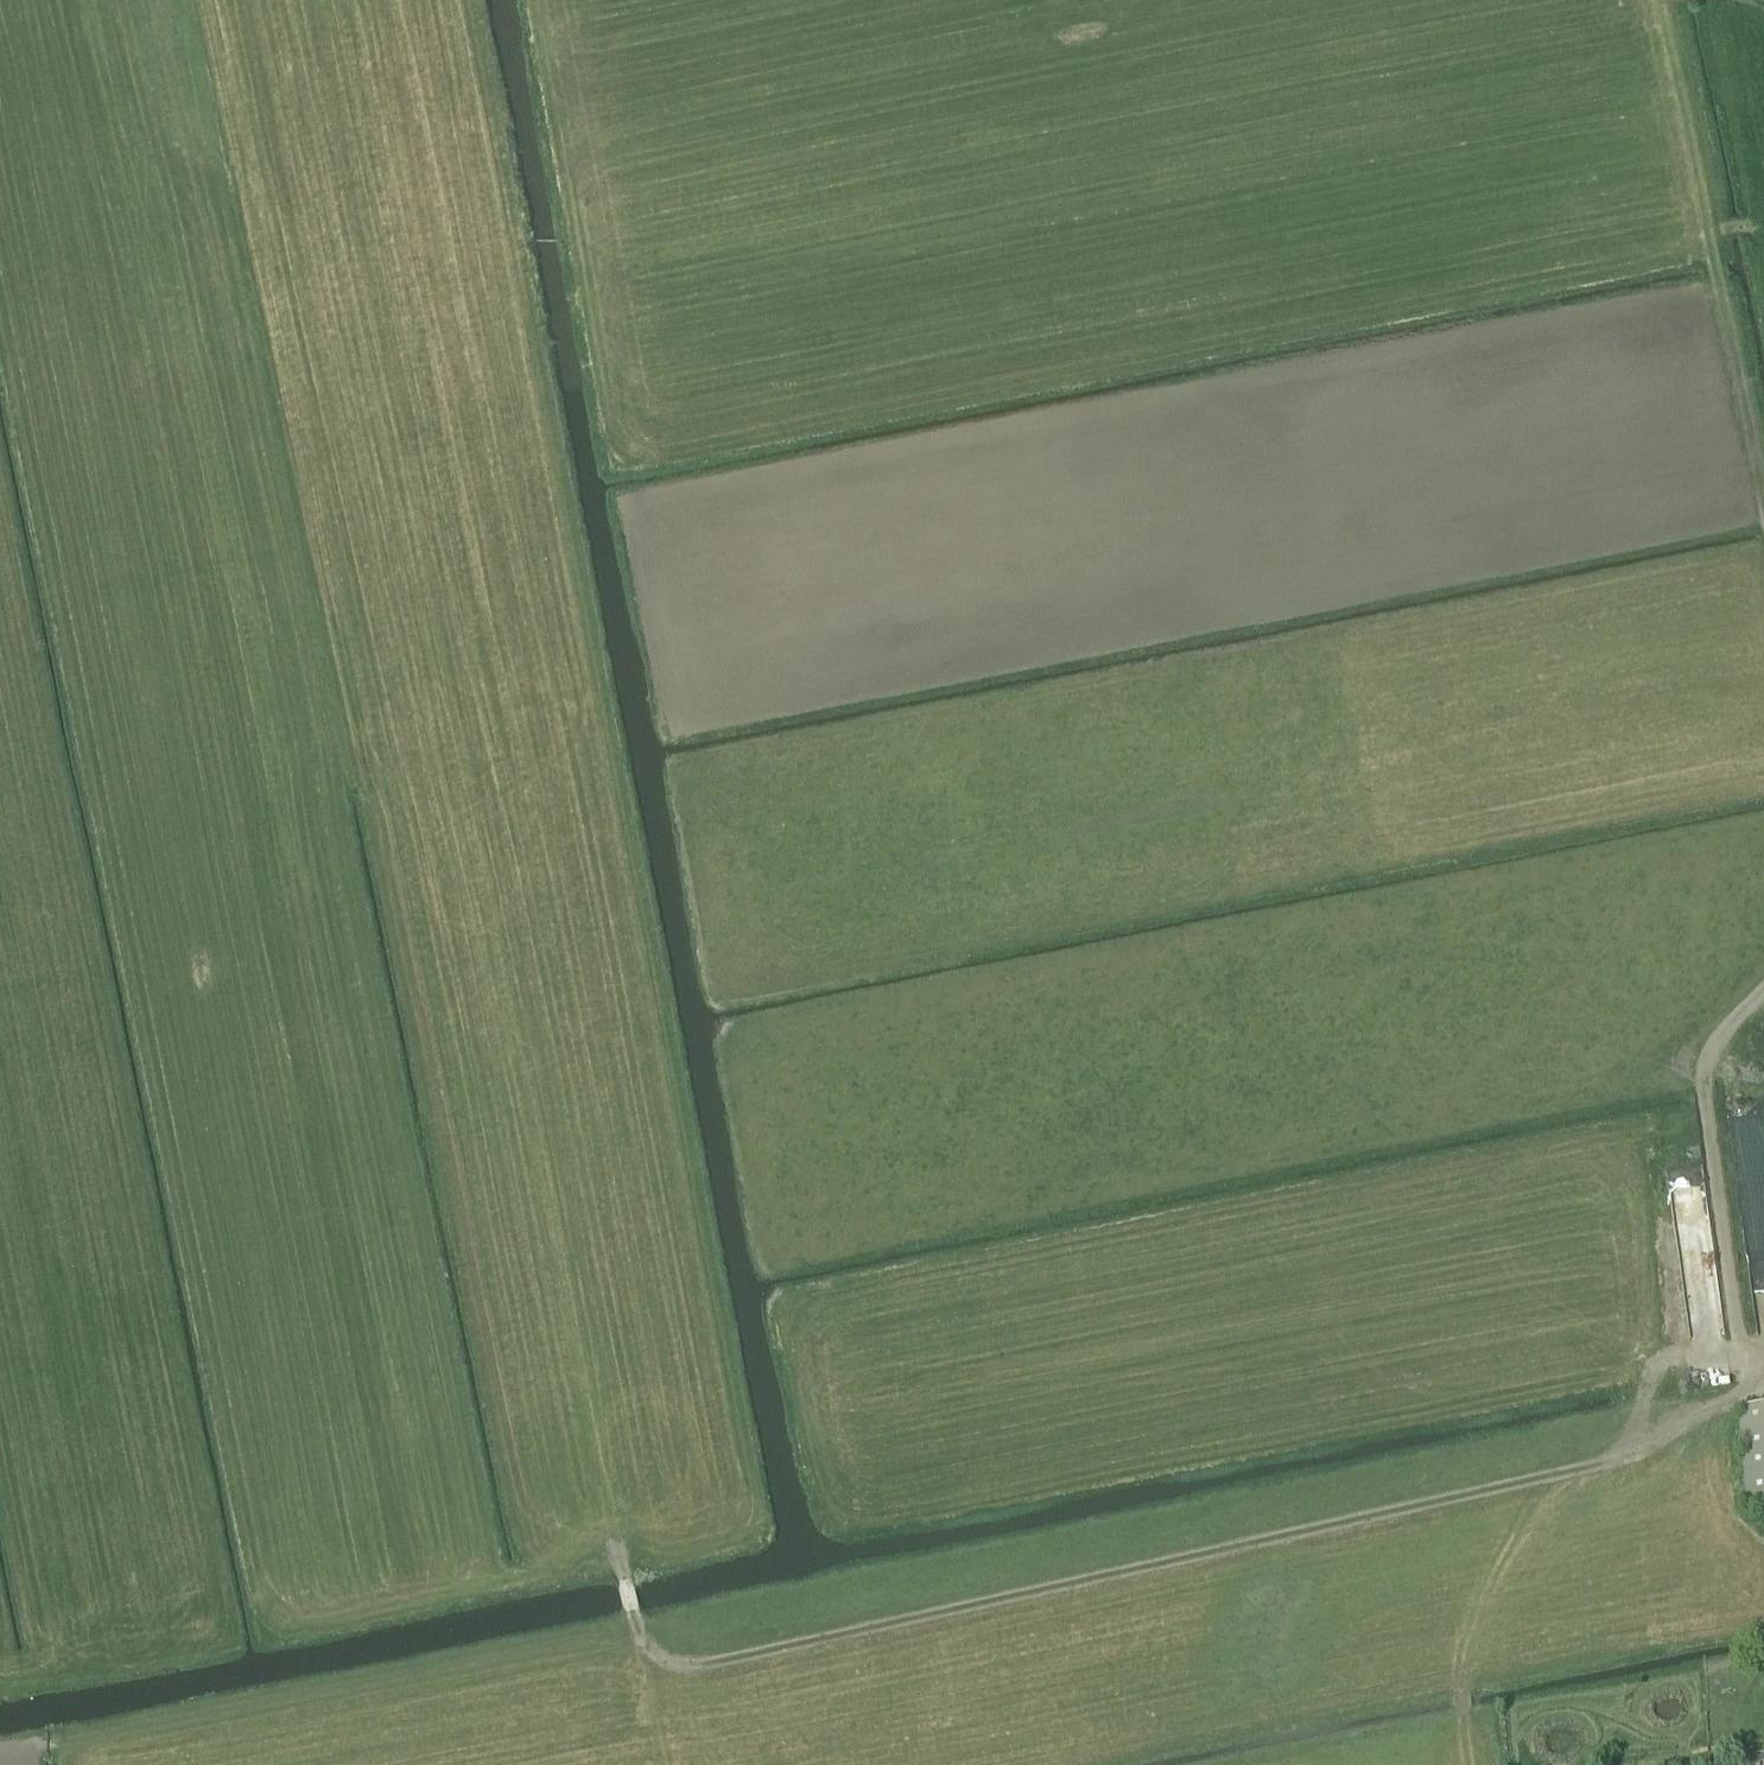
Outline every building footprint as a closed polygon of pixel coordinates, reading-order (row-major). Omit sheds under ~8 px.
[(1763,1504),(1763,1408),(1738,1410),(1744,1506),(1763,1504)]
